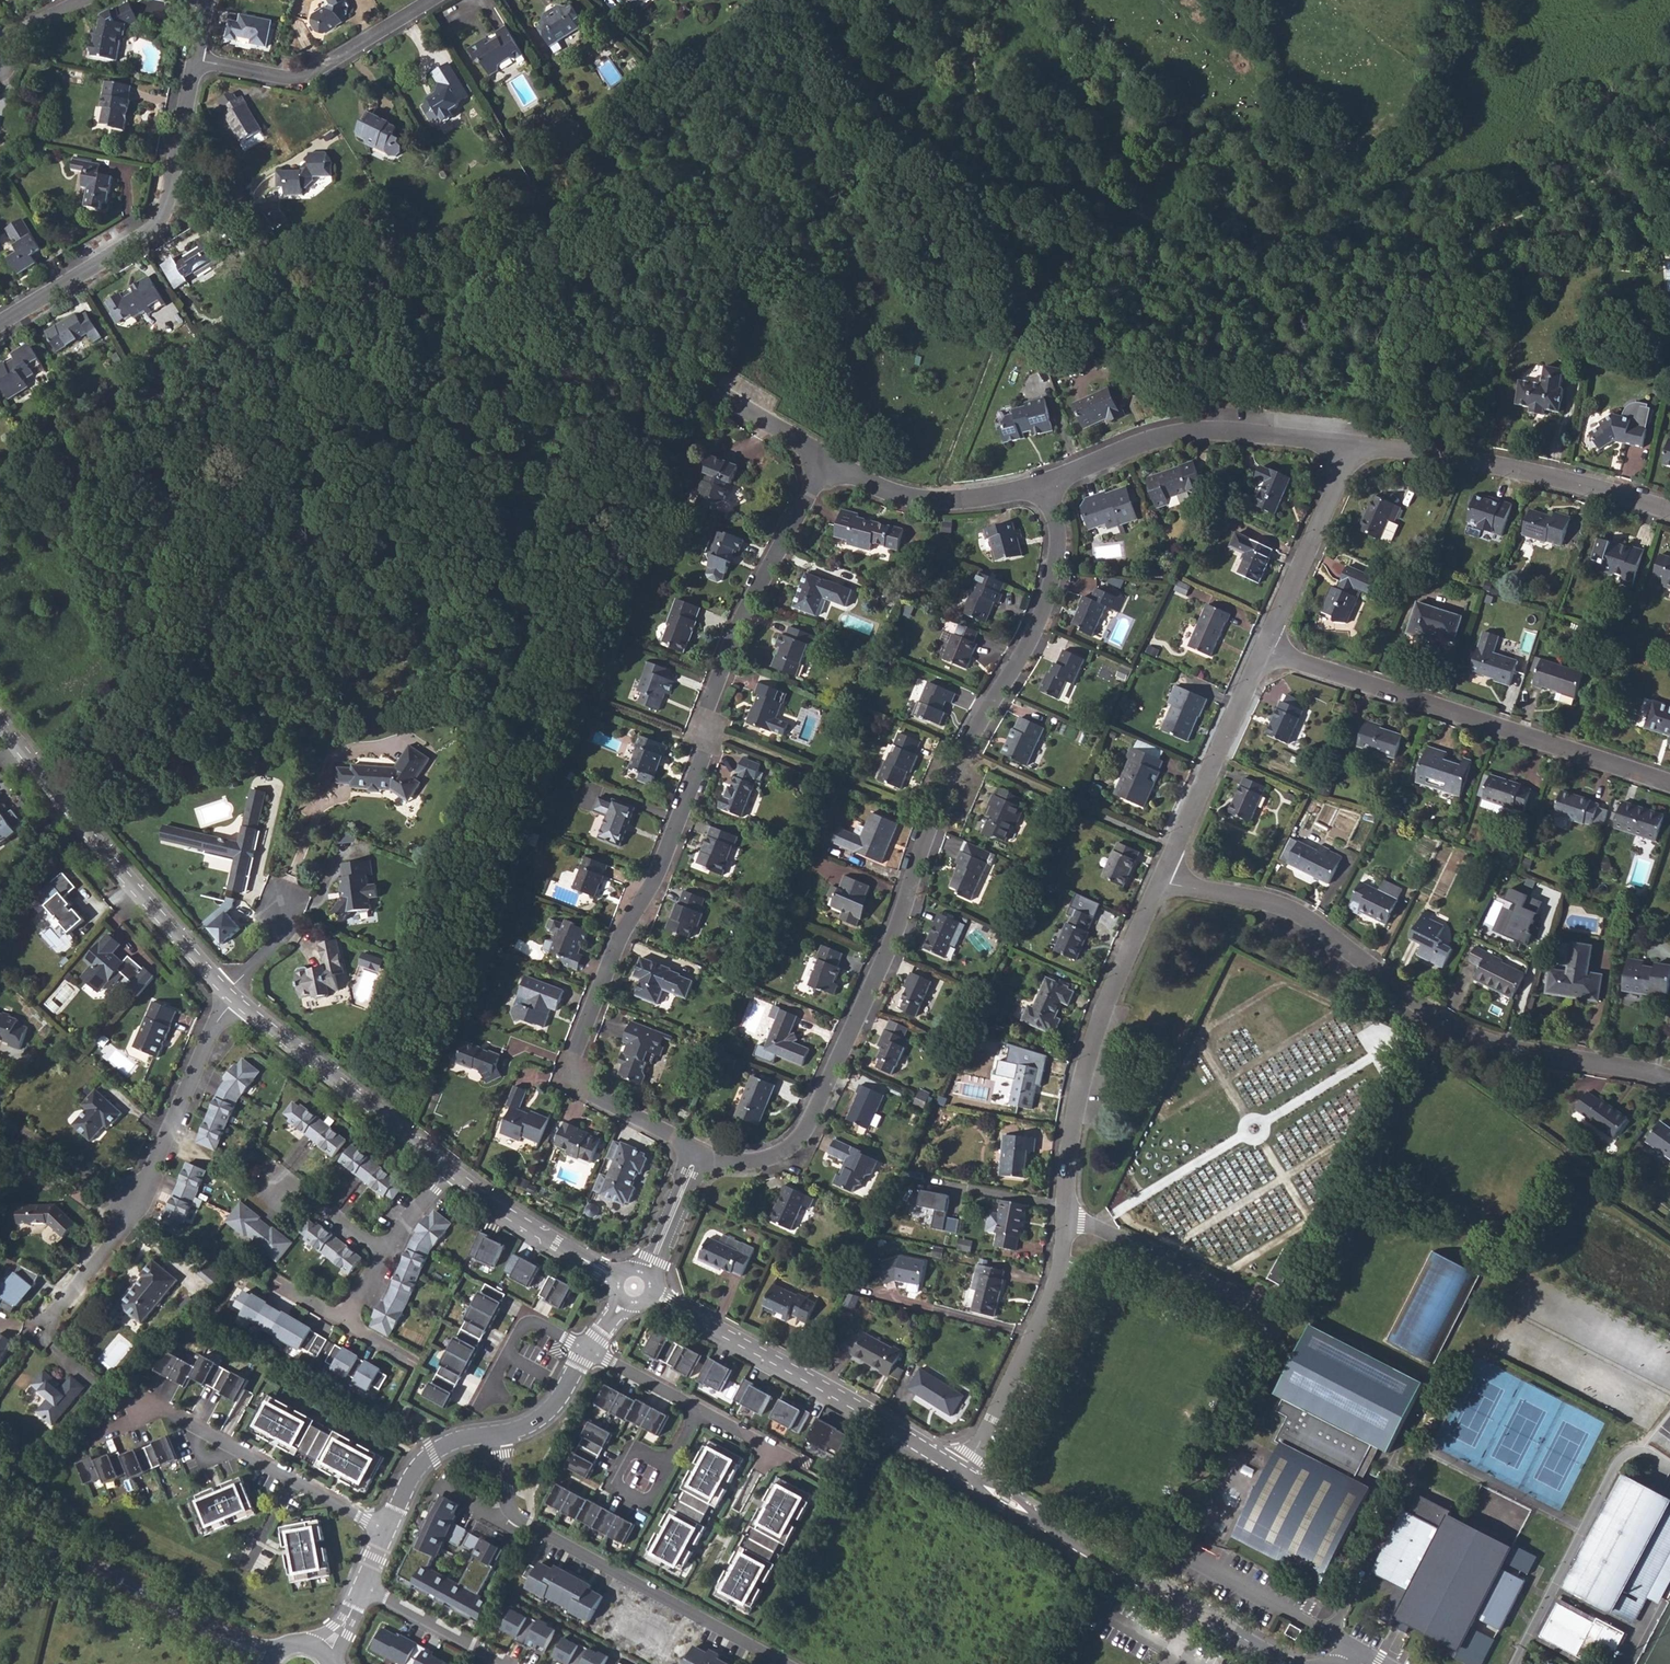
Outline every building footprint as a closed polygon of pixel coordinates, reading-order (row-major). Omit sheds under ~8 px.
[(328,32),(329,33),(338,27),(338,25),(344,22),(342,18),(349,13),(350,5),(347,0),(330,0),(331,1),(330,7),(325,6),(313,13),(311,22),(317,32),(325,33),(328,32)] [(93,43),(91,52),(92,53),(91,57),(117,61),(123,37),(125,38),(126,28),(127,24),(137,19),(129,2),(103,15),(100,31),(97,31),(95,37),(94,44),(93,43)] [(577,22),(581,20),(573,5),(568,8),(559,6),(545,15),(543,23),(538,26),(552,48),(581,30),(577,22)] [(137,19),(127,24),(126,28),(139,22),(137,19)] [(469,49),(478,63),(482,61),(492,76),(499,72),(500,67),(513,59),(519,60),(525,57),(506,26),(496,32),(498,37),(500,39),(489,46),(487,44),(485,39),(469,49)] [(500,39),(498,37),(487,44),(489,46),(500,39)] [(433,124),(441,119),(444,123),(455,116),(453,112),(459,108),(460,103),(469,98),(448,64),(432,74),(438,83),(437,93),(436,99),(430,102),(422,107),(433,124)] [(101,124),(111,126),(111,128),(125,131),(127,120),(126,120),(127,113),(129,113),(131,101),(129,100),(132,86),(106,81),(101,107),(105,108),(101,124)] [(437,93),(435,93),(428,98),(430,102),(436,99),(437,93)] [(234,127),(233,128),(242,143),(262,130),(247,105),(248,104),(243,97),(223,109),(234,127)] [(372,113),(368,111),(363,120),(367,122),(372,113)] [(359,137),(366,140),(368,145),(388,153),(391,156),(397,157),(402,152),(403,147),(399,143),(401,140),(393,136),(397,127),(389,123),(390,122),(372,113),(367,122),(363,120),(357,133),(359,137)] [(303,189),(308,189),(315,182),(315,176),(333,176),(333,163),(328,163),(328,153),(310,153),(310,163),(307,163),(302,168),(302,170),(278,170),(278,187),(285,187),(285,195),(302,196),(303,195),(303,189)] [(82,187),(88,188),(84,206),(101,209),(103,202),(108,203),(113,176),(99,174),(100,164),(73,159),(71,169),(85,171),(82,187)] [(17,237),(20,242),(16,245),(20,252),(9,258),(19,275),(30,268),(29,267),(36,262),(35,260),(45,254),(23,219),(7,229),(13,239),(17,237)] [(217,250),(219,249),(214,240),(212,241),(209,237),(198,243),(201,248),(176,263),(173,259),(162,266),(176,290),(189,283),(187,279),(195,274),(198,277),(213,268),(212,264),(222,258),(217,250)] [(64,252),(61,247),(54,251),(58,256),(64,252)] [(224,261),(222,258),(212,264),(213,268),(224,261)] [(115,312),(120,319),(126,320),(133,316),(135,319),(147,312),(149,316),(166,306),(149,277),(132,287),(135,292),(126,298),(123,300),(119,295),(107,302),(113,313),(115,312)] [(117,325),(126,320),(120,319),(115,312),(113,313),(111,315),(117,325)] [(89,334),(94,343),(102,338),(87,313),(79,318),(77,315),(46,333),(59,353),(89,334)] [(29,388),(25,381),(35,375),(32,370),(36,367),(42,364),(29,343),(19,349),(26,361),(19,366),(16,360),(13,363),(14,366),(9,369),(5,363),(0,365),(0,378),(2,377),(5,382),(0,384),(7,396),(13,392),(15,397),(29,388)] [(19,366),(26,361),(19,349),(12,354),(16,360),(19,366)] [(1522,381),(1517,404),(1532,407),(1531,413),(1545,416),(1547,410),(1561,413),(1566,389),(1563,389),(1567,371),(1548,367),(1545,385),(1522,381)] [(1115,400),(1112,401),(1109,393),(1076,406),(1086,428),(1107,419),(1109,424),(1122,419),(1115,400)] [(1021,433),(1024,432),(1033,430),(1034,436),(1054,431),(1046,400),(1027,405),(1027,409),(1014,412),(1015,416),(1008,417),(1005,423),(1007,430),(1002,431),(1005,443),(1022,439),(1021,433)] [(1115,400),(1122,419),(1127,417),(1123,408),(1120,409),(1116,400),(1115,400)] [(1603,428),(1590,436),(1600,451),(1617,439),(1622,441),(1622,443),(1642,448),(1651,409),(1643,407),(1643,404),(1642,404),(1641,404),(1640,403),(1639,403),(1638,403),(1637,403),(1636,403),(1635,403),(1634,404),(1633,404),(1632,405),(1631,405),(1629,406),(1628,407),(1627,408),(1626,409),(1625,410),(1625,411),(1624,412),(1624,413),(1623,415),(1623,416),(1623,417),(1623,418),(1613,416),(1601,424),(1603,428)] [(696,491),(703,494),(699,505),(712,510),(715,504),(717,505),(724,502),(729,491),(727,490),(729,484),(732,485),(739,468),(708,456),(705,463),(708,468),(703,481),(700,480),(696,491)] [(1147,479),(1157,509),(1169,505),(1167,499),(1187,493),(1190,492),(1194,495),(1205,492),(1194,462),(1180,466),(1181,468),(1165,473),(1167,477),(1160,479),(1159,475),(1147,479)] [(1261,496),(1256,507),(1275,516),(1290,480),(1272,471),(1271,473),(1261,468),(1256,479),(1261,482),(1266,484),(1261,496)] [(1256,494),(1261,496),(1266,484),(1261,482),(1256,494)] [(1101,495),(1088,499),(1083,509),(1091,530),(1108,524),(1110,529),(1120,526),(1123,525),(1137,520),(1127,489),(1107,495),(1108,498),(1102,499),(1101,495)] [(1157,509),(1158,513),(1190,502),(1187,493),(1167,499),(1169,505),(1157,509)] [(1512,504),(1493,499),(1492,502),(1471,495),(1468,505),(1472,506),(1467,522),(1479,525),(1478,528),(1502,536),(1512,504)] [(1380,539),(1388,521),(1394,523),(1396,518),(1400,510),(1401,508),(1374,496),(1359,530),(1380,540),(1380,539)] [(862,518),(856,516),(857,514),(842,510),(836,535),(850,539),(849,544),(870,550),(873,542),(900,550),(905,531),(874,522),(873,525),(861,522),(862,518)] [(1538,540),(1538,537),(1547,540),(1546,541),(1563,546),(1571,518),(1556,514),(1555,518),(1549,516),(1547,520),(1540,517),(1541,514),(1531,510),(1523,535),(1538,540)] [(1380,539),(1391,543),(1399,525),(1394,523),(1388,521),(1380,539)] [(1019,540),(1022,539),(1020,530),(1016,531),(1014,524),(985,531),(987,541),(991,540),(997,562),(1010,559),(1011,560),(1024,557),(1021,546),(1019,546),(1017,540),(1019,540)] [(707,554),(713,556),(711,561),(707,572),(710,578),(719,582),(725,579),(735,551),(740,552),(744,541),(729,535),(728,536),(713,530),(709,540),(712,542),(707,554)] [(1592,558),(1604,562),(1601,569),(1614,574),(1615,572),(1623,575),(1621,582),(1633,587),(1646,550),(1633,546),(1633,548),(1622,545),(1621,546),(1613,543),(1613,541),(1599,536),(1592,558)] [(1238,574),(1259,584),(1271,559),(1269,559),(1273,551),(1249,540),(1245,548),(1249,550),(1238,574)] [(637,560),(644,563),(647,555),(640,552),(637,560)] [(1664,582),(1663,585),(1665,589),(1669,591),(1669,558),(1661,555),(1653,578),(1664,582)] [(1358,598),(1353,595),(1356,589),(1361,591),(1373,597),(1380,581),(1348,567),(1338,589),(1333,587),(1322,610),(1323,612),(1334,617),(1335,623),(1347,623),(1358,598)] [(964,614),(986,623),(995,603),(999,605),(1007,583),(981,573),(964,614)] [(795,608),(818,617),(825,599),(847,608),(853,592),(808,575),(795,608)] [(883,601),(898,608),(903,596),(887,590),(883,601)] [(1078,614),(1073,625),(1084,630),(1082,633),(1092,637),(1107,607),(1119,613),(1124,602),(1116,598),(1105,593),(1098,590),(1092,600),(1085,597),(1080,607),(1082,608),(1083,609),(1080,615),(1078,614)] [(1105,593),(1116,598),(1117,595),(1107,590),(1105,593)] [(667,644),(674,647),(672,650),(685,654),(689,643),(688,643),(691,637),(692,638),(698,623),(696,622),(701,609),(677,599),(667,625),(669,627),(663,642),(667,644)] [(1408,634),(1432,641),(1434,634),(1444,637),(1443,639),(1454,643),(1462,618),(1418,603),(1408,634)] [(1189,647),(1211,656),(1226,623),(1227,623),(1231,615),(1208,605),(1189,647)] [(962,626),(957,636),(955,635),(944,660),(968,670),(972,660),(969,658),(971,653),(974,655),(978,645),(975,643),(980,633),(962,626)] [(776,656),(772,668),(797,678),(809,646),(813,648),(817,638),(790,627),(786,637),(781,635),(777,646),(780,648),(781,648),(778,656),(776,656)] [(1469,676),(1481,680),(1482,676),(1495,680),(1510,685),(1518,661),(1493,653),(1498,637),(1484,631),(1469,676)] [(1040,692),(1059,700),(1068,682),(1074,685),(1086,660),(1065,651),(1058,665),(1056,664),(1051,674),(1049,673),(1040,692)] [(1559,692),(1559,690),(1576,696),(1577,696),(1583,673),(1542,660),(1533,686),(1542,689),(1543,687),(1559,692)] [(663,700),(665,694),(669,696),(675,682),(665,678),(668,671),(649,663),(638,692),(643,694),(638,704),(659,712),(663,700)] [(1469,676),(1468,680),(1487,687),(1488,684),(1493,686),(1495,680),(1482,676),(1481,680),(1469,676)] [(752,708),(747,723),(772,732),(772,731),(783,735),(788,723),(777,719),(782,704),(784,705),(788,694),(760,683),(756,694),(759,696),(756,703),(757,704),(755,710),(752,708)] [(914,716),(925,721),(925,719),(940,726),(945,713),(942,711),(946,701),(952,704),(956,694),(930,683),(921,703),(919,703),(914,716)] [(1193,730),(1190,729),(1193,724),(1195,725),(1199,717),(1201,717),(1208,700),(1177,686),(1168,704),(1173,706),(1162,730),(1188,742),(1193,730)] [(1559,692),(1556,699),(1573,705),(1576,696),(1559,690),(1559,692)] [(1268,735),(1289,744),(1304,711),(1283,701),(1268,735)] [(1646,728),(1655,702),(1654,701),(1645,728),(1646,728)] [(1334,712),(1344,715),(1347,706),(1337,702),(1334,712)] [(1663,734),(1665,730),(1669,732),(1669,706),(1655,702),(1646,728),(1663,734)] [(842,706),(840,713),(847,716),(850,709),(842,706)] [(1003,754),(1027,766),(1045,729),(1021,718),(1015,731),(1014,730),(1003,754)] [(1358,746),(1396,758),(1404,736),(1381,728),(1382,726),(1366,721),(1358,746)] [(878,780),(901,790),(909,772),(912,773),(919,756),(916,755),(921,742),(900,734),(887,763),(886,762),(878,780)] [(630,768),(638,771),(637,773),(640,774),(638,781),(643,783),(652,786),(655,777),(654,777),(659,764),(657,764),(660,756),(662,756),(663,757),(668,746),(640,736),(635,747),(637,748),(634,753),(635,755),(630,768)] [(1118,796),(1142,807),(1147,796),(1147,795),(1151,787),(1154,788),(1161,773),(1159,772),(1164,761),(1132,747),(1127,759),(1131,760),(1124,775),(1127,776),(1118,796)] [(1417,782),(1460,796),(1472,761),(1465,759),(1464,762),(1446,755),(1447,753),(1429,747),(1417,782)] [(397,769),(401,772),(416,753),(410,749),(397,765),(397,769)] [(349,788),(362,789),(368,790),(373,790),(373,788),(381,788),(381,791),(390,792),(399,799),(402,795),(410,801),(420,788),(415,784),(430,765),(416,753),(401,772),(397,769),(382,768),(382,770),(375,770),(375,767),(370,766),(351,765),(351,768),(349,785),(349,788)] [(719,809),(743,818),(756,785),(753,784),(755,779),(757,780),(762,766),(745,758),(739,773),(741,774),(739,778),(736,777),(732,788),(731,788),(727,797),(724,796),(719,809)] [(349,785),(351,768),(337,767),(336,784),(349,785)] [(637,773),(633,782),(642,785),(643,783),(638,781),(640,774),(637,773)] [(1485,799),(1514,809),(1515,809),(1525,812),(1526,809),(1532,791),(1532,789),(1522,786),(1523,785),(1506,779),(1505,781),(1501,780),(1501,778),(1492,775),(1484,799),(1485,799)] [(1230,812),(1251,822),(1266,787),(1245,777),(1230,812)] [(804,790),(816,795),(820,785),(808,780),(804,790)] [(996,796),(1021,807),(1025,800),(1000,788),(996,796)] [(1555,814),(1571,819),(1584,824),(1584,822),(1593,825),(1594,822),(1604,825),(1609,809),(1599,805),(1599,804),(1591,801),(1591,799),(1563,790),(1554,814),(1555,814)] [(187,847),(207,851),(238,858),(237,862),(234,875),(248,878),(253,858),(248,857),(250,850),(255,850),(259,831),(268,794),(253,791),(241,844),(166,827),(163,841),(187,847)] [(1526,809),(1534,811),(1540,793),(1532,791),(1526,809)] [(627,833),(625,832),(628,825),(630,826),(637,809),(601,794),(594,811),(608,817),(599,839),(621,848),(627,833)] [(399,799),(406,805),(410,801),(402,795),(399,799)] [(989,820),(983,834),(992,839),(997,837),(1006,841),(1013,826),(1016,827),(1025,808),(1021,807),(996,796),(994,795),(989,806),(992,807),(989,815),(991,816),(994,817),(992,821),(989,820)] [(1485,799),(1483,806),(1497,811),(1496,814),(1508,818),(1509,815),(1523,819),(1525,812),(1515,809),(1514,809),(1485,799)] [(1644,808),(1623,801),(1615,828),(1656,841),(1664,815),(1650,810),(1649,812),(1643,810),(1644,808)] [(18,833),(15,830),(23,823),(13,810),(7,815),(5,817),(2,813),(4,811),(5,810),(0,804),(0,847),(18,833)] [(855,834),(839,828),(833,843),(883,864),(890,846),(889,845),(890,841),(892,842),(900,824),(873,813),(866,827),(862,837),(855,834)] [(1555,814),(1553,822),(1568,827),(1571,819),(1555,814)] [(855,834),(862,837),(866,827),(859,824),(855,834)] [(701,853),(697,864),(710,869),(709,871),(723,876),(728,863),(727,862),(734,846),(735,846),(738,837),(712,827),(708,836),(709,836),(705,847),(706,847),(703,854),(701,853)] [(1289,863),(1300,842),(1292,838),(1281,859),(1289,863)] [(803,846),(813,850),(816,843),(805,839),(803,846)] [(1289,863),(1330,884),(1343,857),(1331,851),(1331,849),(1322,844),(1318,851),(1300,842),(1289,863)] [(1103,877),(1125,887),(1140,853),(1119,844),(1103,877)] [(800,852),(811,856),(813,850),(803,846),(800,852)] [(253,858),(248,878),(245,894),(248,894),(259,852),(255,850),(253,858)] [(206,856),(237,862),(238,858),(207,851),(206,856)] [(957,872),(950,887),(961,892),(959,895),(971,901),(988,864),(963,852),(957,864),(960,865),(962,866),(959,873),(957,872)] [(574,889),(584,893),(585,891),(595,895),(600,884),(604,876),(608,865),(585,856),(580,869),(582,870),(581,872),(574,889)] [(1523,869),(1529,871),(1533,860),(1526,859),(1523,869)] [(365,862),(366,876),(367,875),(374,875),(372,861),(365,862)] [(365,862),(343,864),(345,878),(342,879),(343,886),(341,887),(343,900),(334,912),(345,921),(351,912),(359,912),(362,914),(370,913),(372,910),(371,899),(378,898),(376,886),(369,886),(367,875),(366,876),(365,862)] [(66,875),(54,886),(63,896),(49,909),(59,921),(60,920),(64,924),(63,925),(72,936),(87,922),(77,912),(75,914),(71,909),(73,907),(67,900),(78,890),(66,875)] [(245,894),(248,878),(234,875),(231,891),(242,893),(245,894)] [(832,907),(843,912),(840,919),(858,927),(861,920),(863,920),(868,908),(866,907),(869,900),(866,899),(871,886),(845,875),(832,907)] [(600,884),(603,885),(605,880),(609,882),(610,879),(604,876),(600,884)] [(1352,901),(1361,905),(1359,911),(1386,924),(1398,900),(1397,900),(1402,889),(1384,880),(1379,890),(1365,884),(1362,882),(1352,901)] [(1500,933),(1528,946),(1533,934),(1530,933),(1544,902),(1512,888),(1507,900),(1519,905),(1516,912),(1510,909),(1500,933)] [(694,928),(696,925),(699,926),(704,914),(700,912),(705,899),(684,890),(678,904),(676,903),(672,912),(674,913),(671,918),(670,919),(667,926),(668,930),(690,938),(694,928)] [(1056,951),(1077,961),(1089,933),(1087,932),(1095,912),(1080,904),(1071,925),(1069,924),(1056,951)] [(225,911),(204,927),(218,945),(239,929),(225,911)] [(1410,939),(1422,945),(1417,955),(1443,968),(1452,949),(1442,944),(1444,941),(1439,938),(1445,927),(1432,920),(1434,915),(1425,911),(1410,939)] [(935,925),(924,949),(946,959),(956,936),(960,938),(966,925),(943,915),(937,926),(935,925)] [(550,952),(560,955),(558,962),(571,967),(580,943),(578,942),(579,940),(584,941),(588,930),(575,926),(575,923),(566,920),(565,922),(556,919),(552,929),(556,930),(553,937),(554,940),(550,952)] [(83,980),(100,995),(110,983),(114,987),(122,978),(132,988),(127,993),(135,1001),(154,979),(145,971),(144,972),(129,958),(123,964),(113,955),(121,946),(110,936),(86,961),(94,968),(83,980)] [(550,952),(554,940),(549,938),(541,942),(545,950),(550,952)] [(296,972),(301,999),(316,996),(317,999),(319,1001),(328,1000),(330,997),(330,993),(340,991),(337,976),(345,974),(338,940),(321,944),(326,968),(310,971),(310,969),(307,967),(298,969),(296,972)] [(571,967),(577,969),(583,955),(579,953),(583,944),(580,943),(571,967)] [(1569,997),(1570,993),(1579,995),(1579,998),(1599,1001),(1603,975),(1589,973),(1593,947),(1573,943),(1568,972),(1550,970),(1546,993),(1569,997)] [(809,986),(826,993),(826,991),(835,995),(840,985),(836,983),(842,969),(839,967),(845,954),(823,945),(817,959),(820,961),(809,986)] [(1468,960),(1481,968),(1475,979),(1513,998),(1525,975),(1502,963),(1503,961),(1476,946),(1468,960)] [(360,964),(381,972),(385,960),(365,952),(360,964)] [(665,990),(666,987),(675,991),(674,994),(687,999),(694,982),(681,976),(682,975),(672,971),(673,970),(643,958),(635,977),(642,980),(636,996),(659,1005),(665,990)] [(1651,995),(1651,998),(1657,999),(1658,993),(1668,994),(1669,982),(1669,966),(1656,964),(1655,968),(1644,966),(1644,961),(1628,958),(1623,991),(1651,995)] [(899,1009),(916,1017),(932,982),(912,973),(905,989),(908,990),(899,1009)] [(514,1006),(512,1011),(516,1020),(520,1019),(535,1025),(536,1024),(545,1027),(550,1015),(547,1014),(550,1007),(552,1008),(557,1010),(565,991),(526,976),(518,995),(530,999),(527,1006),(521,1003),(514,1006)] [(1023,1021),(1049,1033),(1050,1031),(1055,1034),(1061,1020),(1056,1018),(1063,1003),(1070,1006),(1075,993),(1069,990),(1069,988),(1048,978),(1034,1009),(1029,1007),(1023,1021)] [(514,1006),(521,1003),(527,1006),(530,999),(518,995),(514,1006)] [(134,1049),(159,1059),(172,1028),(171,1028),(177,1012),(155,1003),(134,1049)] [(791,1036),(791,1035),(799,1017),(780,1009),(781,1008),(774,1006),(770,1017),(776,1020),(764,1050),(803,1066),(810,1049),(794,1043),(791,1036)] [(0,1044),(6,1041),(12,1044),(11,1046),(21,1050),(30,1026),(20,1022),(20,1020),(12,1017),(13,1015),(6,1013),(5,1014),(0,1012),(0,1044)] [(651,1028),(632,1021),(624,1042),(628,1044),(620,1063),(623,1064),(620,1075),(625,1077),(624,1079),(643,1086),(647,1076),(645,1071),(648,1063),(652,1064),(657,1055),(661,1057),(664,1048),(660,1046),(664,1038),(665,1034),(655,1030),(654,1032),(650,1030),(651,1028)] [(886,1031),(905,1039),(910,1030),(891,1021),(886,1031)] [(879,1047),(881,1048),(883,1049),(882,1053),(875,1067),(892,1075),(896,1067),(897,1067),(906,1048),(902,1046),(905,1039),(886,1031),(879,1047)] [(463,1051),(458,1063),(468,1068),(469,1067),(473,1069),(473,1068),(481,1070),(484,1072),(483,1074),(487,1083),(502,1076),(498,1063),(501,1055),(491,1051),(491,1052),(481,1048),(481,1047),(467,1042),(463,1051)] [(1010,1105),(1032,1110),(1048,1056),(1008,1042),(1004,1061),(998,1061),(992,1102),(1010,1105)] [(720,1051),(717,1057),(726,1061),(729,1054),(720,1051)] [(228,1082),(222,1090),(240,1099),(244,1094),(244,1095),(256,1081),(255,1080),(261,1073),(245,1061),(240,1068),(239,1069),(240,1069),(237,1073),(233,1071),(226,1080),(228,1082)] [(758,1126),(766,1107),(767,1107),(776,1085),(753,1076),(736,1117),(758,1126)] [(520,1109),(528,1090),(516,1085),(507,1106),(511,1108),(501,1133),(521,1141),(522,1136),(540,1143),(550,1118),(532,1111),(531,1113),(530,1114),(526,1116),(521,1114),(520,1109)] [(870,1126),(876,1114),(884,1096),(861,1086),(857,1093),(859,1094),(847,1120),(868,1130),(870,1126)] [(73,1125),(91,1142),(107,1126),(109,1128),(124,1113),(97,1089),(83,1104),(88,1109),(73,1125)] [(240,1099),(222,1090),(210,1116),(229,1124),(240,1099)] [(917,1098),(927,1103),(929,1097),(920,1093),(917,1098)] [(1576,1109),(1588,1118),(1587,1119),(1614,1138),(1628,1119),(1600,1099),(1599,1101),(1591,1095),(1588,1093),(1576,1109)] [(938,1104),(942,1106),(946,1098),(941,1096),(938,1104)] [(915,1104),(924,1108),(925,1108),(927,1103),(917,1098),(915,1104)] [(301,1110),(295,1105),(286,1116),(292,1121),(291,1123),(313,1140),(325,1124),(303,1107),(301,1110)] [(758,1126),(759,1126),(767,1107),(766,1107),(758,1126)] [(681,1109),(678,1116),(688,1120),(691,1114),(685,1111),(681,1109)] [(870,1126),(876,1128),(882,1118),(876,1114),(870,1126)] [(229,1124),(210,1116),(198,1143),(216,1151),(229,1124)] [(1669,1159),(1669,1128),(1661,1121),(1646,1141),(1669,1159)] [(579,1129),(580,1128),(566,1122),(557,1145),(569,1151),(567,1155),(579,1160),(580,1158),(592,1163),(602,1140),(589,1135),(588,1136),(578,1132),(579,1129)] [(348,1142),(325,1124),(313,1140),(336,1158),(348,1142)] [(1000,1176),(1026,1179),(1029,1151),(1035,1152),(1037,1140),(1005,1136),(1000,1176)] [(840,1175),(839,1175),(835,1184),(853,1193),(856,1187),(862,1186),(866,1176),(872,1175),(877,1165),(878,1161),(862,1154),(863,1152),(836,1139),(829,1154),(846,1162),(850,1164),(843,1177),(840,1175)] [(601,1195),(615,1201),(616,1200),(624,1203),(626,1200),(629,1201),(635,1187),(632,1185),(638,1172),(641,1173),(647,1158),(644,1157),(645,1155),(636,1151),(637,1150),(623,1143),(622,1145),(614,1142),(607,1158),(615,1161),(601,1195)] [(357,1150),(354,1147),(342,1163),(344,1165),(357,1150)] [(399,1182),(357,1150),(344,1165),(387,1198),(388,1196),(395,1201),(403,1190),(397,1185),(399,1182)] [(840,1175),(843,1177),(850,1164),(846,1162),(840,1175)] [(208,1172),(190,1164),(178,1190),(197,1197),(208,1172)] [(34,1177),(19,1169),(12,1183),(26,1191),(34,1177)] [(775,1212),(771,1221),(791,1230),(803,1206),(809,1209),(814,1199),(785,1186),(780,1195),(781,1195),(783,1196),(775,1212)] [(952,1196),(917,1189),(908,1205),(936,1211),(932,1229),(944,1231),(952,1196)] [(197,1197),(178,1190),(167,1216),(169,1217),(166,1224),(179,1230),(182,1223),(185,1224),(197,1197)] [(774,1211),(775,1212),(783,1196),(781,1195),(774,1211)] [(996,1247),(1016,1251),(1019,1237),(1020,1237),(1026,1206),(1003,1201),(997,1233),(999,1233),(996,1247)] [(261,1218),(242,1203),(227,1222),(246,1237),(247,1235),(254,1240),(266,1225),(260,1219),(261,1218)] [(19,1207),(19,1225),(50,1226),(64,1239),(77,1225),(62,1211),(53,1207),(19,1207)] [(872,1214),(882,1218),(886,1211),(875,1207),(872,1214)] [(434,1244),(434,1245),(446,1231),(445,1230),(451,1223),(435,1211),(429,1218),(429,1219),(426,1223),(423,1221),(415,1230),(418,1232),(411,1240),(390,1293),(385,1301),(383,1300),(377,1311),(380,1313),(377,1318),(376,1317),(376,1318),(372,1325),(389,1336),(394,1328),(395,1329),(403,1313),(402,1312),(407,1303),(429,1250),(434,1244)] [(869,1220),(879,1225),(882,1218),(872,1214),(869,1220)] [(310,1221),(301,1232),(308,1237),(306,1239),(350,1275),(363,1259),(318,1224),(316,1226),(310,1221)] [(273,1230),(266,1225),(254,1240),(260,1246),(259,1247),(261,1249),(278,1232),(274,1228),(273,1230)] [(293,1243),(278,1232),(261,1249),(278,1262),(293,1243)] [(482,1233),(471,1257),(496,1269),(506,1247),(490,1239),(491,1237),(482,1233)] [(721,1243),(738,1252),(743,1243),(725,1235),(721,1243)] [(713,1267),(714,1266),(722,1269),(732,1274),(732,1272),(742,1277),(755,1248),(743,1243),(738,1252),(721,1243),(710,1238),(699,1261),(713,1267)] [(1268,1278),(1282,1285),(1296,1259),(1283,1251),(1268,1278)] [(1481,1275),(1433,1251),(1387,1339),(1435,1364),(1481,1275)] [(517,1255),(507,1273),(515,1277),(514,1280),(531,1289),(542,1269),(517,1255)] [(926,1261),(901,1256),(882,1263),(880,1268),(886,1285),(896,1282),(918,1286),(921,1285),(926,1261)] [(121,1306),(143,1324),(179,1280),(154,1259),(141,1275),(144,1277),(121,1306)] [(978,1265),(972,1289),(971,1289),(968,1298),(975,1300),(972,1312),(995,1317),(1004,1281),(1003,1280),(1005,1271),(978,1265)] [(22,1266),(16,1276),(9,1287),(7,1285),(0,1295),(9,1301),(4,1309),(15,1314),(19,1307),(20,1308),(34,1289),(41,1276),(22,1266)] [(565,1285),(552,1278),(542,1297),(555,1304),(554,1306),(564,1311),(576,1289),(566,1283),(565,1285)] [(764,1306),(775,1311),(774,1315),(787,1321),(791,1314),(799,1317),(798,1319),(806,1324),(816,1304),(807,1300),(808,1298),(799,1294),(797,1297),(774,1285),(764,1306)] [(498,1291),(489,1286),(482,1298),(481,1298),(475,1308),(498,1320),(503,1310),(501,1309),(508,1296),(498,1291)] [(311,1353),(321,1336),(308,1329),(309,1328),(290,1316),(289,1318),(264,1303),(264,1301),(255,1296),(254,1297),(246,1293),(238,1307),(246,1311),(243,1317),(257,1325),(258,1323),(274,1332),(273,1335),(302,1351),(303,1349),(311,1353)] [(847,1306),(854,1309),(856,1303),(850,1300),(847,1306)] [(762,1309),(774,1315),(775,1311),(764,1306),(762,1309)] [(498,1320),(475,1308),(470,1317),(471,1318),(465,1331),(484,1342),(491,1329),(492,1329),(498,1320)] [(1360,1457),(1362,1454),(1358,1452),(1361,1447),(1365,1448),(1368,1442),(1386,1452),(1389,1453),(1424,1383),(1311,1325),(1275,1394),(1300,1407),(1233,1535),(1324,1582),(1370,1490),(1351,1479),(1359,1463),(1358,1462),(1360,1457)] [(484,1342),(465,1331),(458,1344),(456,1343),(451,1353),(473,1365),(478,1355),(477,1354),(484,1342)] [(669,1337),(659,1332),(647,1354),(657,1359),(657,1358),(670,1365),(681,1346),(668,1339),(669,1337)] [(13,1342),(0,1334),(0,1335),(0,1362),(13,1342)] [(853,1356),(863,1339),(856,1334),(846,1351),(853,1356)] [(853,1356),(882,1371),(881,1373),(889,1377),(902,1352),(895,1348),(893,1350),(865,1334),(863,1339),(853,1356)] [(382,1391),(390,1377),(382,1373),(383,1371),(373,1366),(373,1367),(360,1359),(361,1358),(351,1352),(350,1353),(338,1346),(328,1363),(336,1368),(334,1370),(349,1379),(350,1376),(358,1381),(357,1383),(371,1392),(374,1386),(382,1391)] [(694,1353),(681,1346),(670,1365),(683,1372),(682,1374),(692,1379),(704,1357),(694,1351),(694,1353)] [(215,1389),(225,1370),(213,1362),(213,1361),(204,1356),(197,1368),(167,1351),(156,1371),(162,1374),(162,1373),(181,1383),(180,1384),(186,1388),(192,1378),(201,1383),(202,1382),(215,1389)] [(473,1365),(451,1353),(446,1363),(447,1363),(440,1376),(460,1387),(467,1374),(468,1374),(473,1365)] [(712,1359),(699,1383),(707,1387),(708,1386),(723,1394),(735,1371),(712,1359)] [(238,1376),(225,1370),(215,1389),(227,1396),(227,1397),(237,1402),(248,1380),(239,1375),(238,1376)] [(909,1390),(952,1417),(964,1397),(921,1370),(909,1390)] [(33,1386),(49,1400),(38,1413),(54,1427),(86,1389),(73,1378),(61,1392),(57,1390),(61,1385),(45,1372),(33,1386)] [(460,1387),(440,1376),(433,1389),(432,1388),(427,1398),(449,1410),(454,1400),(453,1400),(460,1387)] [(748,1380),(737,1401),(764,1416),(774,1397),(755,1387),(757,1384),(748,1380)] [(615,1390),(608,1386),(597,1406),(629,1423),(630,1421),(660,1438),(671,1418),(665,1414),(665,1416),(646,1405),(646,1404),(640,1401),(640,1403),(633,1400),(633,1401),(614,1391),(615,1390)] [(615,1390),(614,1391),(633,1401),(633,1400),(615,1390)] [(294,1406),(270,1393),(251,1428),(300,1455),(302,1450),(322,1461),(319,1466),(368,1493),(387,1458),(363,1445),(360,1451),(353,1447),(356,1441),(338,1431),(336,1436),(317,1425),(319,1420),(301,1411),(298,1416),(291,1412),(294,1406)] [(774,1419),(802,1434),(813,1414),(805,1409),(804,1412),(797,1408),(799,1406),(785,1399),(774,1419)] [(646,1404),(646,1405),(665,1416),(665,1414),(646,1404)] [(410,1405),(405,1414),(411,1417),(415,1408),(410,1405)] [(1241,1427),(1254,1433),(1260,1421),(1247,1414),(1241,1427)] [(822,1419),(809,1442),(841,1459),(853,1437),(842,1431),(837,1428),(837,1427),(822,1419)] [(338,1431),(319,1420),(317,1425),(336,1436),(338,1431)] [(615,1436),(592,1424),(587,1433),(588,1434),(574,1460),(573,1460),(568,1469),(590,1481),(595,1472),(594,1471),(608,1445),(609,1445),(615,1436)] [(85,1462),(78,1464),(87,1485),(103,1478),(105,1484),(116,1480),(115,1479),(129,1473),(131,1480),(142,1475),(141,1474),(168,1463),(169,1464),(179,1460),(169,1436),(159,1440),(160,1442),(132,1454),(132,1452),(122,1457),(120,1453),(107,1459),(106,1457),(96,1461),(95,1459),(85,1463),(85,1462)] [(747,1460),(712,1441),(699,1466),(704,1469),(700,1476),(694,1473),(685,1491),(689,1494),(679,1513),(674,1511),(664,1529),(670,1532),(666,1539),(660,1536),(647,1560),(683,1579),(710,1530),(705,1527),(715,1508),(720,1510),(747,1460)] [(1362,1454),(1365,1455),(1367,1450),(1365,1448),(1361,1447),(1358,1452),(1362,1454)] [(322,1461),(302,1450),(300,1455),(319,1466),(322,1461)] [(216,1489),(191,1499),(206,1536),(231,1525),(229,1519),(236,1516),(239,1522),(258,1515),(242,1478),(224,1485),(226,1492),(219,1495),(216,1489)] [(1617,1614),(1629,1620),(1638,1603),(1638,1601),(1640,1598),(1641,1598),(1647,1587),(1648,1588),(1655,1575),(1653,1574),(1658,1565),(1660,1566),(1667,1554),(1665,1552),(1669,1543),(1669,1544),(1669,1516),(1664,1512),(1667,1506),(1669,1502),(1652,1492),(1642,1487),(1625,1478),(1611,1505),(1608,1510),(1580,1563),(1576,1569),(1567,1587),(1617,1614)] [(817,1498),(782,1479),(755,1529),(760,1532),(749,1551),(744,1548),(717,1598),(753,1617),(766,1593),(760,1590),(764,1582),(770,1586),(780,1567),(775,1565),(786,1545),(790,1548),(800,1530),(794,1527),(798,1519),(804,1522),(817,1498)] [(566,1489),(560,1486),(549,1507),(580,1523),(581,1522),(627,1547),(638,1527),(632,1524),(631,1525),(612,1515),(613,1514),(607,1511),(606,1512),(597,1507),(598,1506),(592,1502),(591,1503),(584,1499),(584,1501),(565,1491),(566,1489)] [(566,1489),(565,1491),(584,1501),(584,1499),(566,1489)] [(689,1494),(685,1491),(674,1511),(679,1513),(689,1494)] [(1418,1495),(1412,1507),(1420,1511),(1426,1499),(1418,1495)] [(483,1596),(480,1600),(428,1571),(450,1523),(461,1506),(445,1497),(436,1511),(432,1509),(399,1580),(479,1625),(488,1605),(485,1603),(487,1599),(483,1596)] [(1409,1513),(1405,1511),(1373,1573),(1399,1586),(1383,1616),(1382,1619),(1407,1632),(1411,1623),(1461,1649),(1477,1618),(1498,1629),(1501,1623),(1503,1624),(1506,1617),(1504,1616),(1507,1611),(1510,1612),(1516,1599),(1514,1598),(1517,1593),(1519,1594),(1522,1587),(1520,1586),(1523,1580),(1502,1569),(1511,1550),(1489,1539),(1463,1525),(1449,1518),(1452,1512),(1451,1511),(1426,1499),(1420,1511),(1412,1507),(1409,1513)] [(720,1510),(715,1508),(705,1527),(710,1530),(720,1510)] [(613,1514),(612,1515),(631,1525),(632,1524),(613,1514)] [(321,1521),(282,1528),(285,1548),(292,1547),(293,1555),(287,1556),(292,1583),(331,1576),(326,1548),(320,1550),(318,1542),(324,1540),(321,1521)] [(447,1541),(458,1547),(467,1531),(455,1524),(447,1541)] [(755,1529),(744,1548),(749,1551),(760,1532),(755,1529)] [(463,1546),(474,1553),(481,1540),(470,1534),(463,1546)] [(473,1566),(470,1570),(470,1569),(461,1585),(480,1596),(504,1553),(485,1542),(472,1566),(473,1566)] [(1634,1623),(1648,1599),(1652,1601),(1659,1604),(1659,1605),(1669,1585),(1669,1544),(1669,1543),(1665,1552),(1667,1554),(1660,1566),(1658,1565),(1653,1574),(1655,1575),(1648,1588),(1647,1587),(1641,1598),(1640,1598),(1638,1601),(1638,1603),(1629,1620),(1634,1623)] [(786,1545),(775,1565),(780,1567),(790,1548),(786,1545)] [(572,1613),(571,1615),(589,1624),(603,1599),(589,1592),(591,1588),(556,1569),(554,1573),(541,1566),(538,1572),(530,1568),(523,1580),(531,1584),(527,1591),(546,1601),(547,1599),(572,1613)] [(1604,1627),(1558,1603),(1540,1637),(1586,1662),(1604,1627)] [(527,1646),(538,1625),(528,1619),(527,1621),(513,1613),(502,1632),(517,1640),(515,1643),(525,1649),(527,1646)] [(548,1627),(540,1622),(538,1625),(527,1646),(544,1656),(556,1633),(547,1628),(548,1627)] [(1298,1640),(1303,1630),(1292,1624),(1287,1633),(1298,1640)] [(419,1646),(402,1637),(401,1639),(384,1630),(372,1651),(396,1663),(409,1663),(419,1646)] [(590,1652),(580,1647),(579,1648),(564,1641),(554,1660),(561,1663),(584,1663),(590,1652)] [(419,1646),(409,1663),(444,1663),(433,1657),(434,1654),(419,1646)] [(718,1661),(720,1657),(711,1652),(709,1656),(695,1649),(687,1663),(724,1663),(718,1661)] [(609,1659),(600,1655),(599,1656),(590,1652),(584,1663),(606,1663),(609,1659)]
